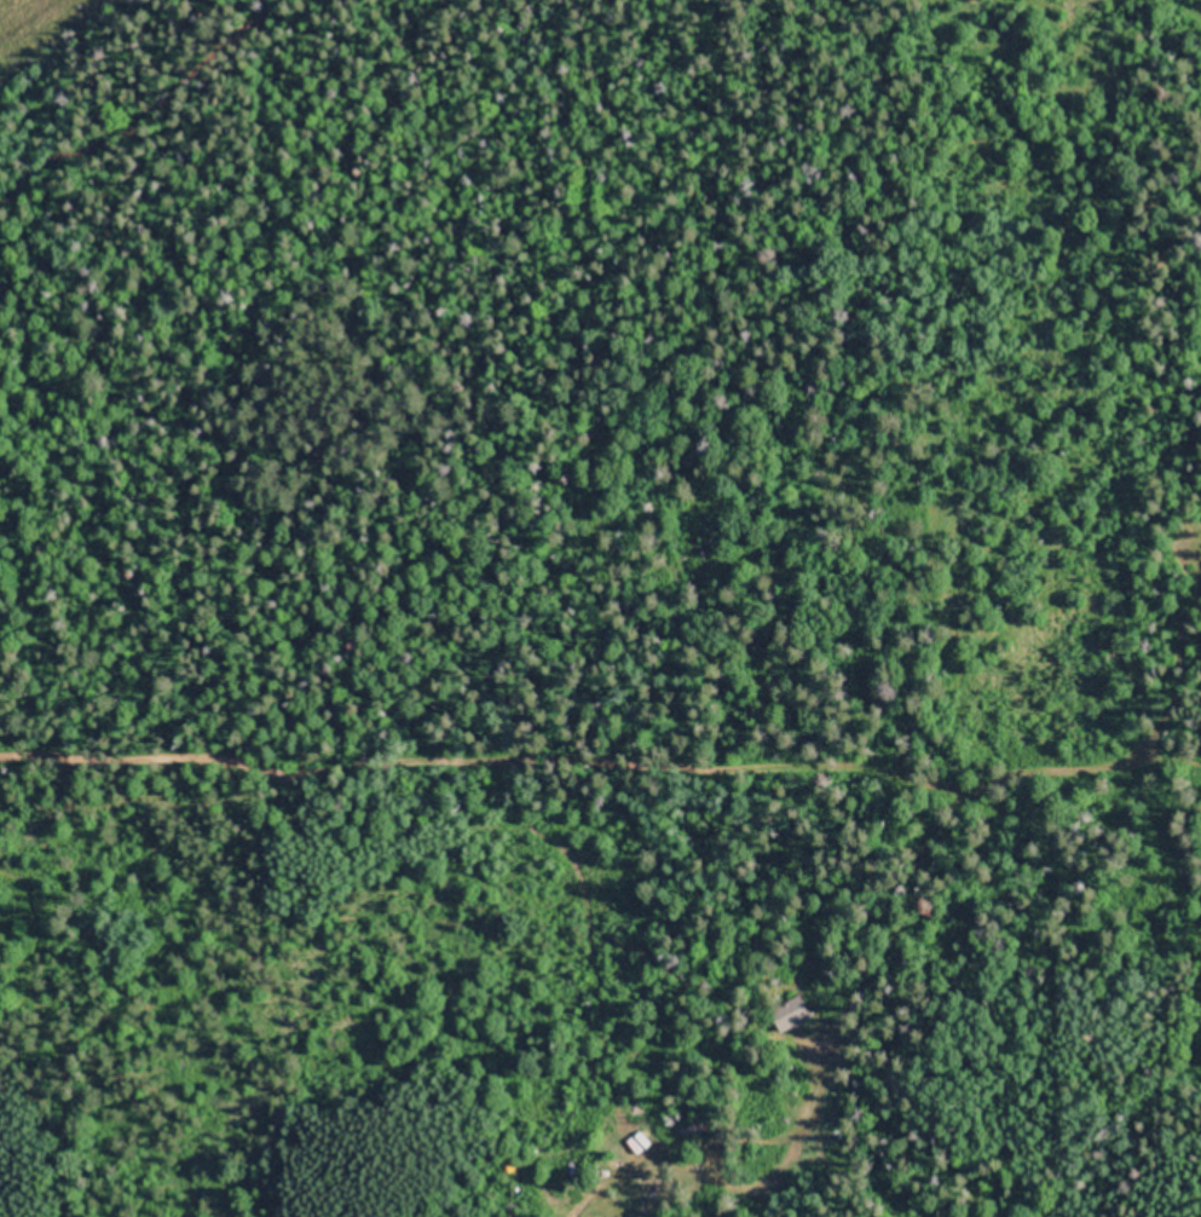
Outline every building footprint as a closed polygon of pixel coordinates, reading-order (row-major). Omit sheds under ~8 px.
[(820,1015),(807,993),(778,1010),(791,1033),(820,1015)]
